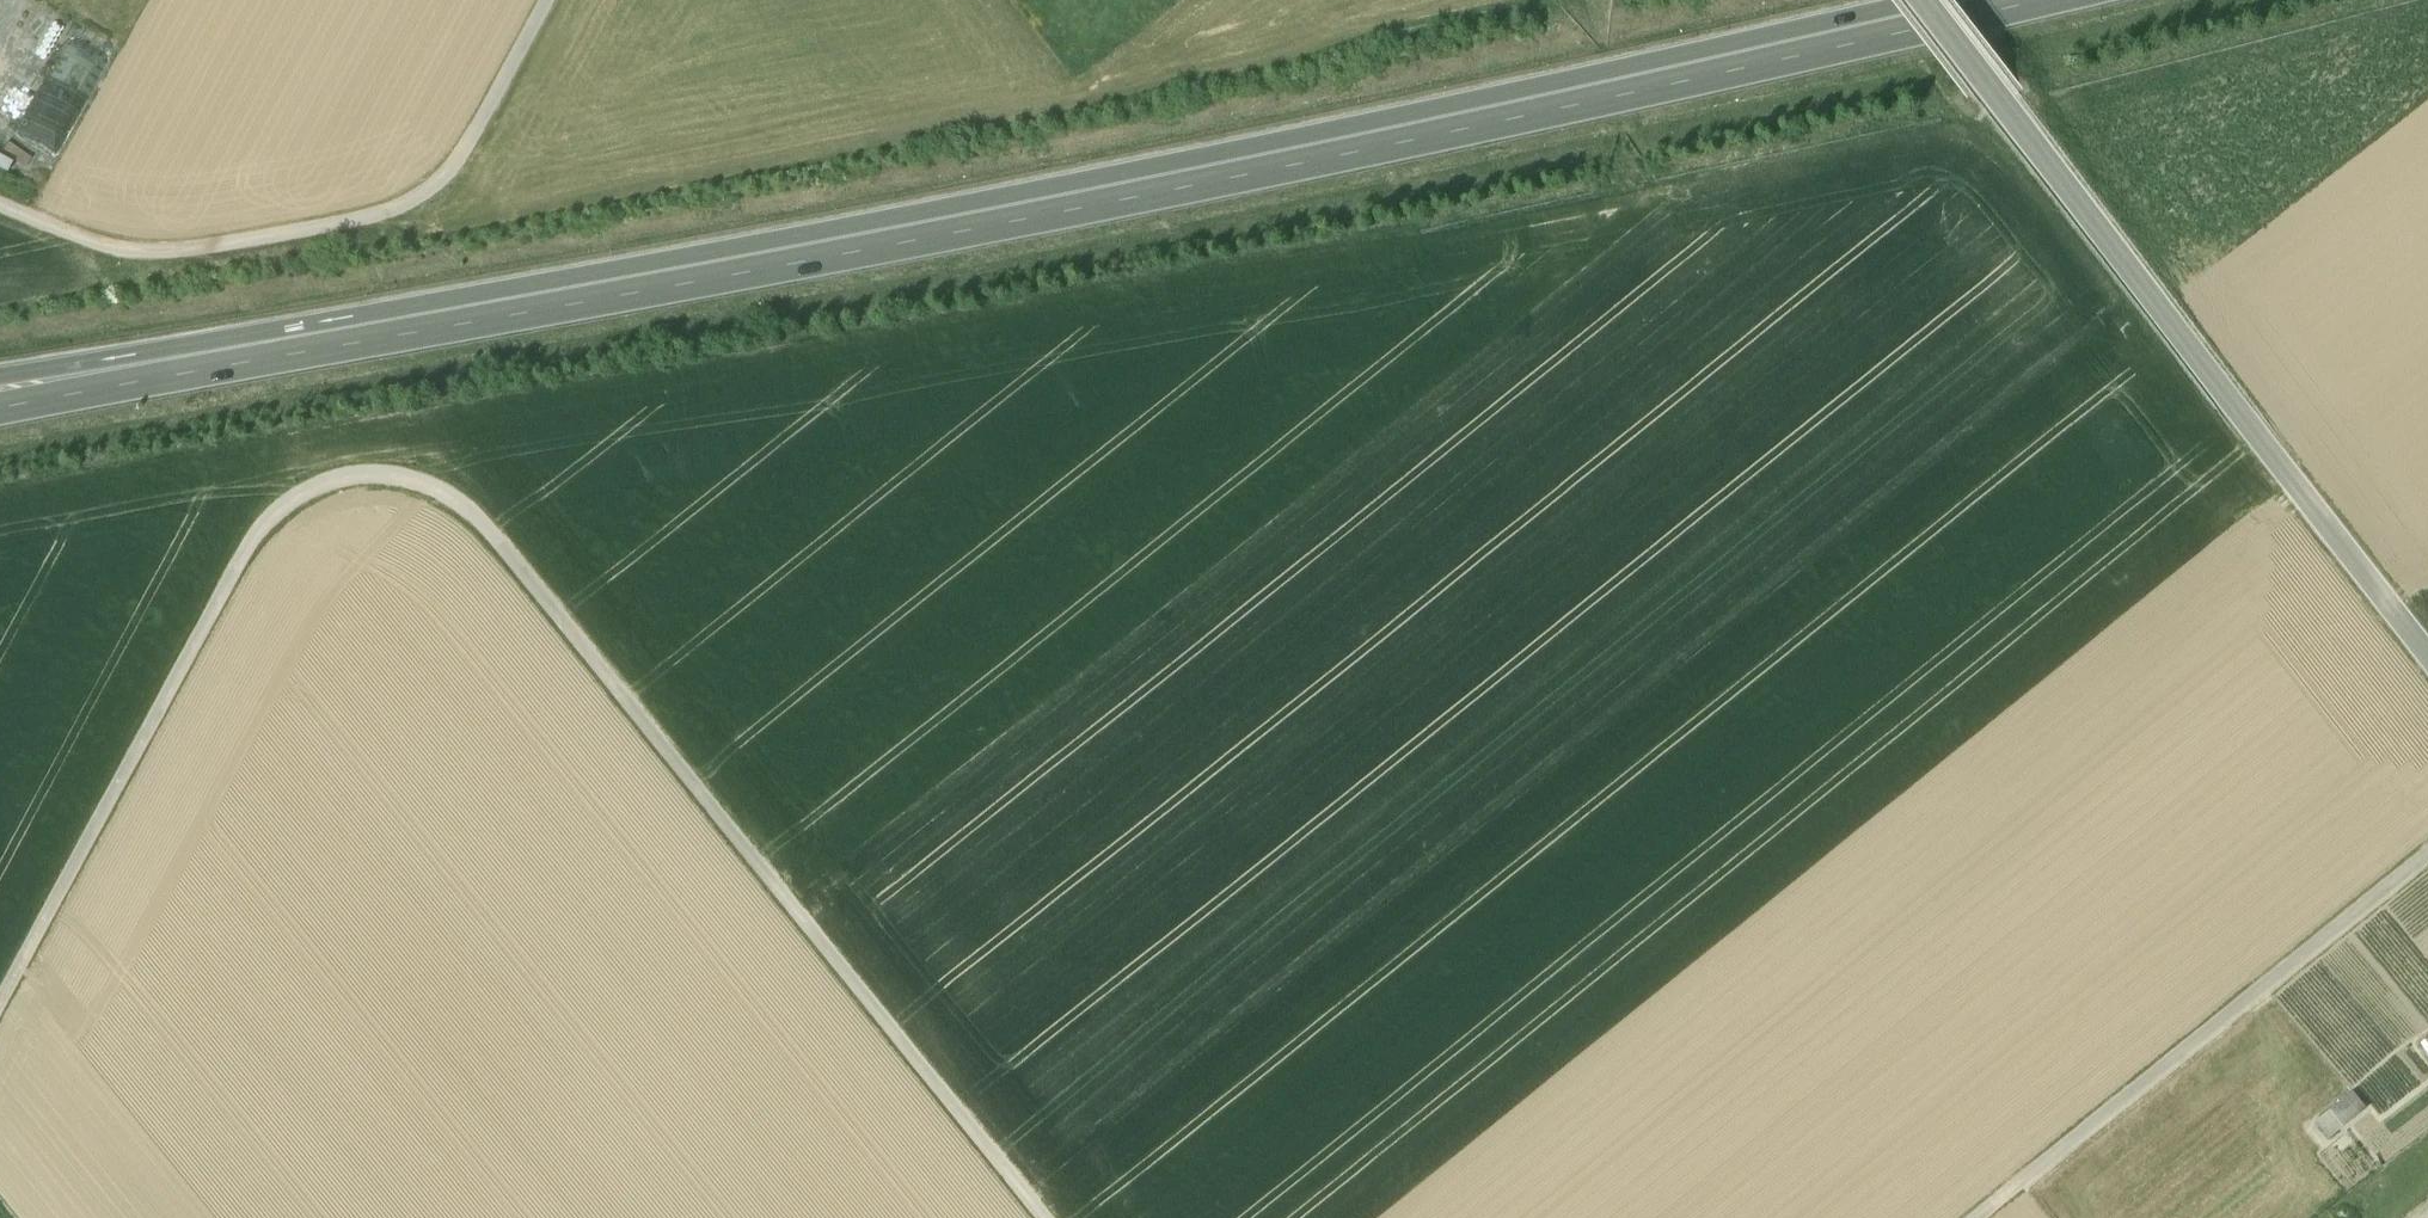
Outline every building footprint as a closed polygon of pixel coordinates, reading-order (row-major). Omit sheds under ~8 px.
[(2366,1108),(2354,1092),(2315,1123),(2328,1138),(2366,1108)]
